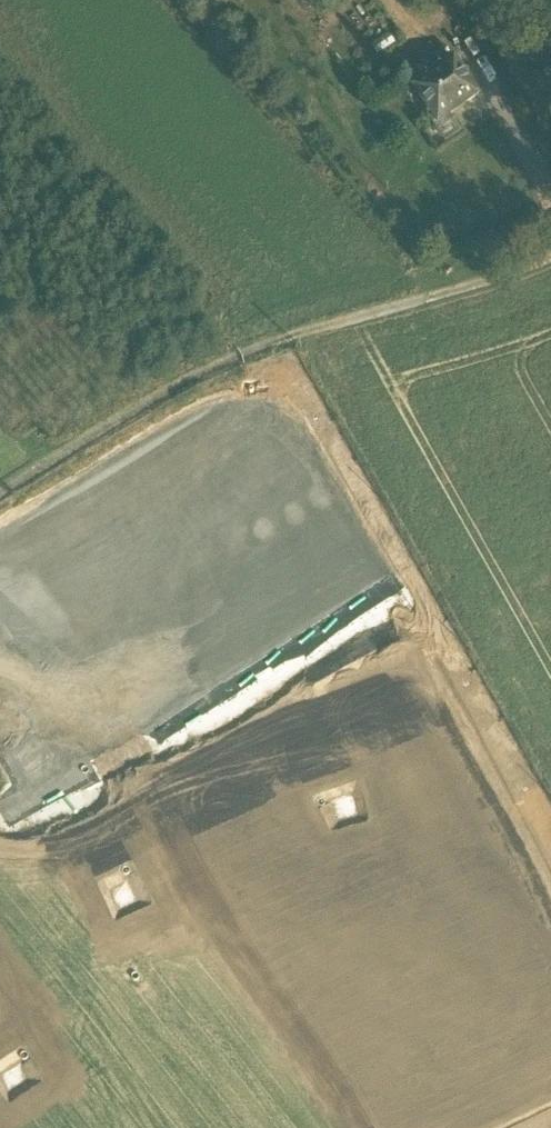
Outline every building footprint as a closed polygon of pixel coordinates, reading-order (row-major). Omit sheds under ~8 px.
[(414,87),(438,123),(479,95),(454,59),(414,87)] [(464,132),(456,120),(438,133),(446,144),(464,132)]
